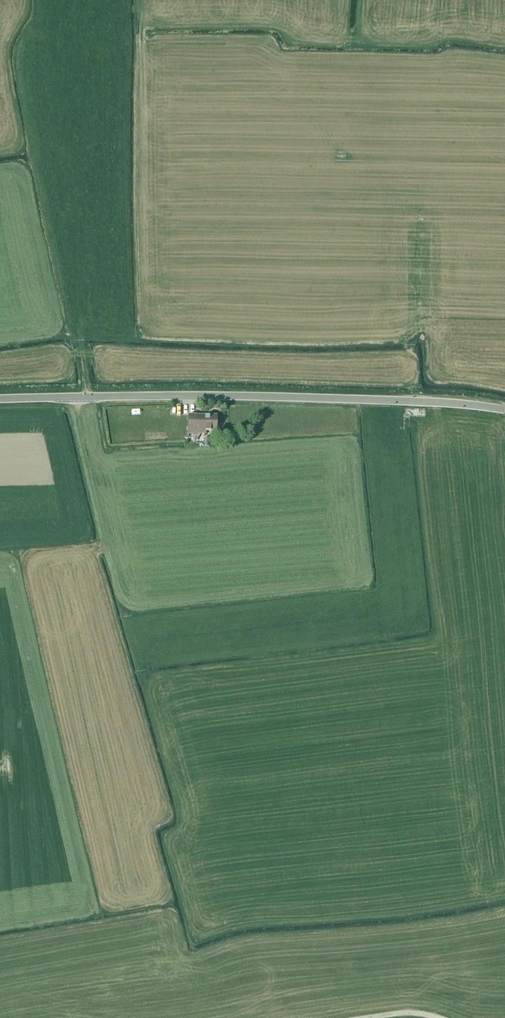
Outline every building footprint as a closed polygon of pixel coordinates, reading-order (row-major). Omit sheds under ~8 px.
[(188,434),(206,434),(206,431),(216,431),(216,416),(189,415),(188,434)]
